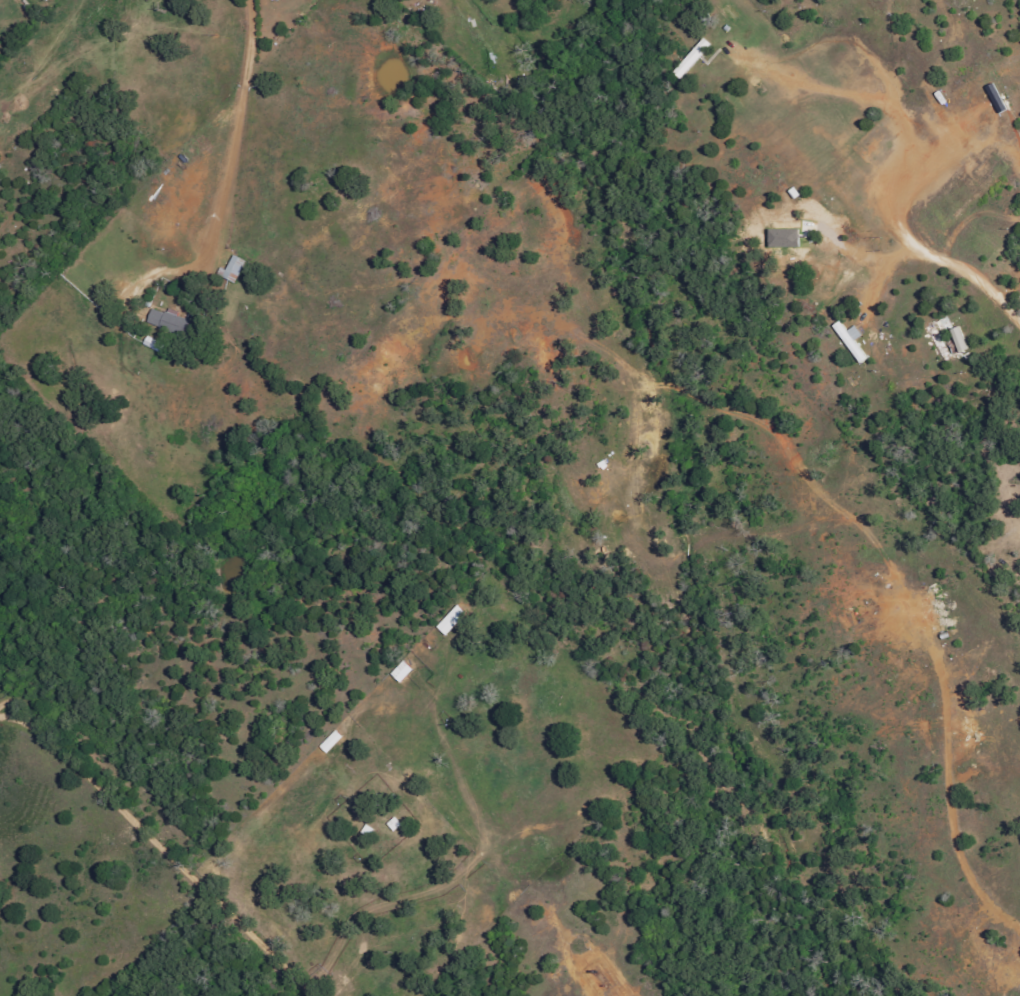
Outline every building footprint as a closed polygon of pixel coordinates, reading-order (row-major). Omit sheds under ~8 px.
[(677,74),(685,80),(712,43),(704,37),(677,74)] [(228,271),(223,268),(220,274),(238,283),(249,261),(236,255),(228,271)] [(149,324),(190,337),(198,311),(192,309),(189,319),(180,316),(181,312),(169,308),(168,313),(154,309),(149,324)] [(864,335),(857,325),(849,331),(842,321),(835,326),(863,364),(870,358),(857,341),(864,335)] [(970,349),(961,327),(952,330),(961,353),(970,349)] [(438,627),(447,635),(468,613),(459,605),(438,627)] [(393,674),(403,683),(416,670),(406,661),(393,674)] [(322,746),(329,753),(345,737),(338,730),(322,746)] [(405,824),(398,816),(390,823),(396,831),(405,824)]
